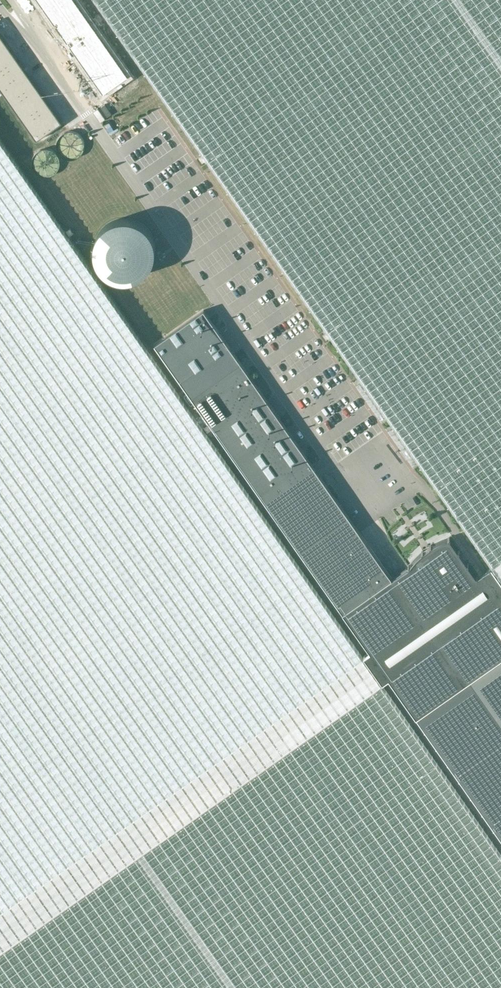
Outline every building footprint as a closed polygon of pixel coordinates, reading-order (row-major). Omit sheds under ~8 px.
[(100,98),(125,81),(70,0),(33,0),(100,98)] [(500,578),(500,0),(97,0),(493,566),(500,578)] [(35,140),(60,123),(0,36),(0,89),(35,140)] [(361,658),(0,140),(0,951),(380,684),(379,684),(361,658)] [(128,218),(125,218),(122,218),(119,218),(117,219),(114,220),(112,221),(109,222),(107,224),(105,225),(103,227),(101,229),(99,231),(98,233),(97,236),(96,238),(95,241),(94,244),(94,246),(94,249),(94,252),(94,254),(95,257),(96,260),(97,262),(98,264),(99,267),(101,269),(103,271),(105,273),(107,274),(109,276),(112,277),(114,278),(117,279),(119,279),(122,280),(125,280),(128,280),(130,279),(133,279),(135,278),(138,277),(140,276),(143,274),(145,273),(147,271),(149,269),(150,267),(152,264),(153,262),(154,260),(155,257),(155,254),(156,252),(156,249),(156,246),(155,244),(155,241),(154,238),(153,236),(152,233),(150,231),(149,229),(147,227),(145,225),(143,224),(140,222),(138,221),(135,220),(133,219),(130,218),(128,218)] [(193,398),(213,439),(219,439),(234,426),(234,434),(237,438),(254,439),(255,435),(263,431),(261,445),(265,446),(266,437),(275,447),(278,445),(273,434),(267,437),(262,426),(264,424),(258,413),(251,417),(257,411),(247,399),(253,396),(254,391),(252,392),(244,378),(232,364),(200,379),(204,388),(203,390),(201,405),(195,397),(193,398)] [(255,450),(253,448),(248,451),(255,463),(268,455),(263,445),(255,450)] [(261,459),(255,463),(263,473),(272,465),(267,459),(263,462),(261,459)] [(403,562),(381,576),(334,501),(323,502),(323,508),(318,508),(318,513),(313,516),(313,526),(308,518),(304,521),(303,521),(289,529),(285,530),(364,655),(377,655),(379,658),(482,594),(477,586),(470,587),(470,580),(444,538),(431,539),(402,557),(403,562)] [(466,676),(500,729),(500,649),(458,678),(466,676)] [(0,951),(0,987),(500,987),(500,858),(380,684),(0,951)]
